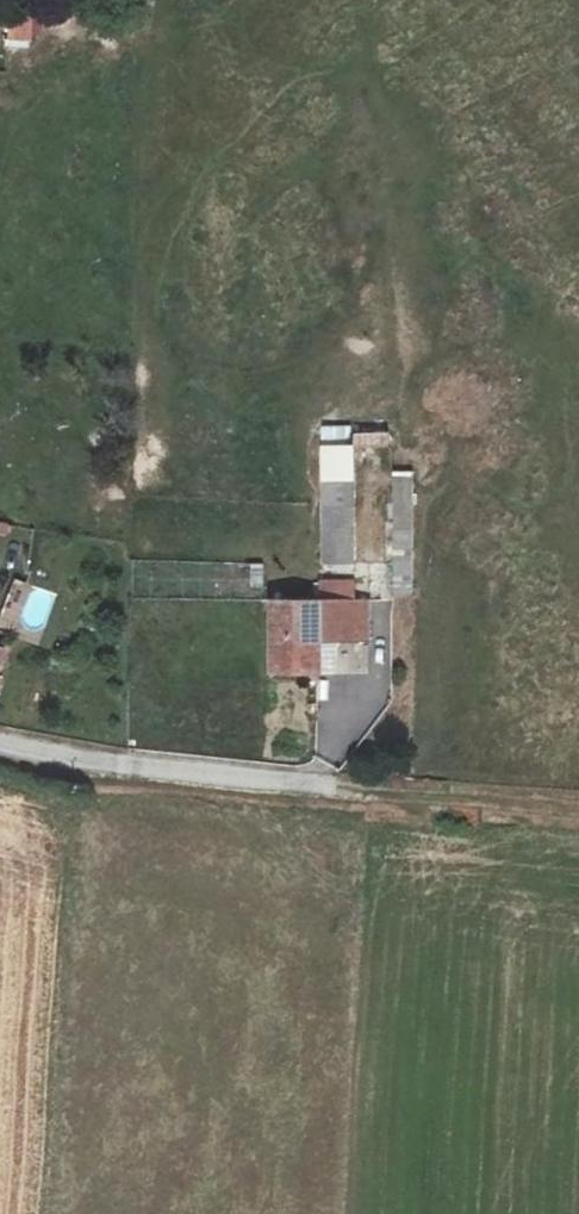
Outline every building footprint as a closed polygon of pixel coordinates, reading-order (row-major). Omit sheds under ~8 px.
[(53,0),(34,0),(35,18),(55,17),(53,0)] [(90,0),(53,0),(55,17),(91,14),(90,0)] [(6,9),(8,41),(34,40),(33,7),(6,9)] [(42,19),(42,35),(72,36),(73,20),(42,19)] [(389,447),(388,430),(353,432),(354,450),(389,447)] [(352,443),(322,443),(320,566),(351,566),(352,443)] [(410,595),(411,478),(394,478),(393,594),(410,595)] [(314,587),(315,608),(343,608),(351,609),(352,587),(314,587)] [(315,608),(274,608),(277,679),(320,679),(319,647),(364,647),(367,609),(351,609),(343,608),(315,608)] [(10,654),(0,651),(0,689),(10,654)]
